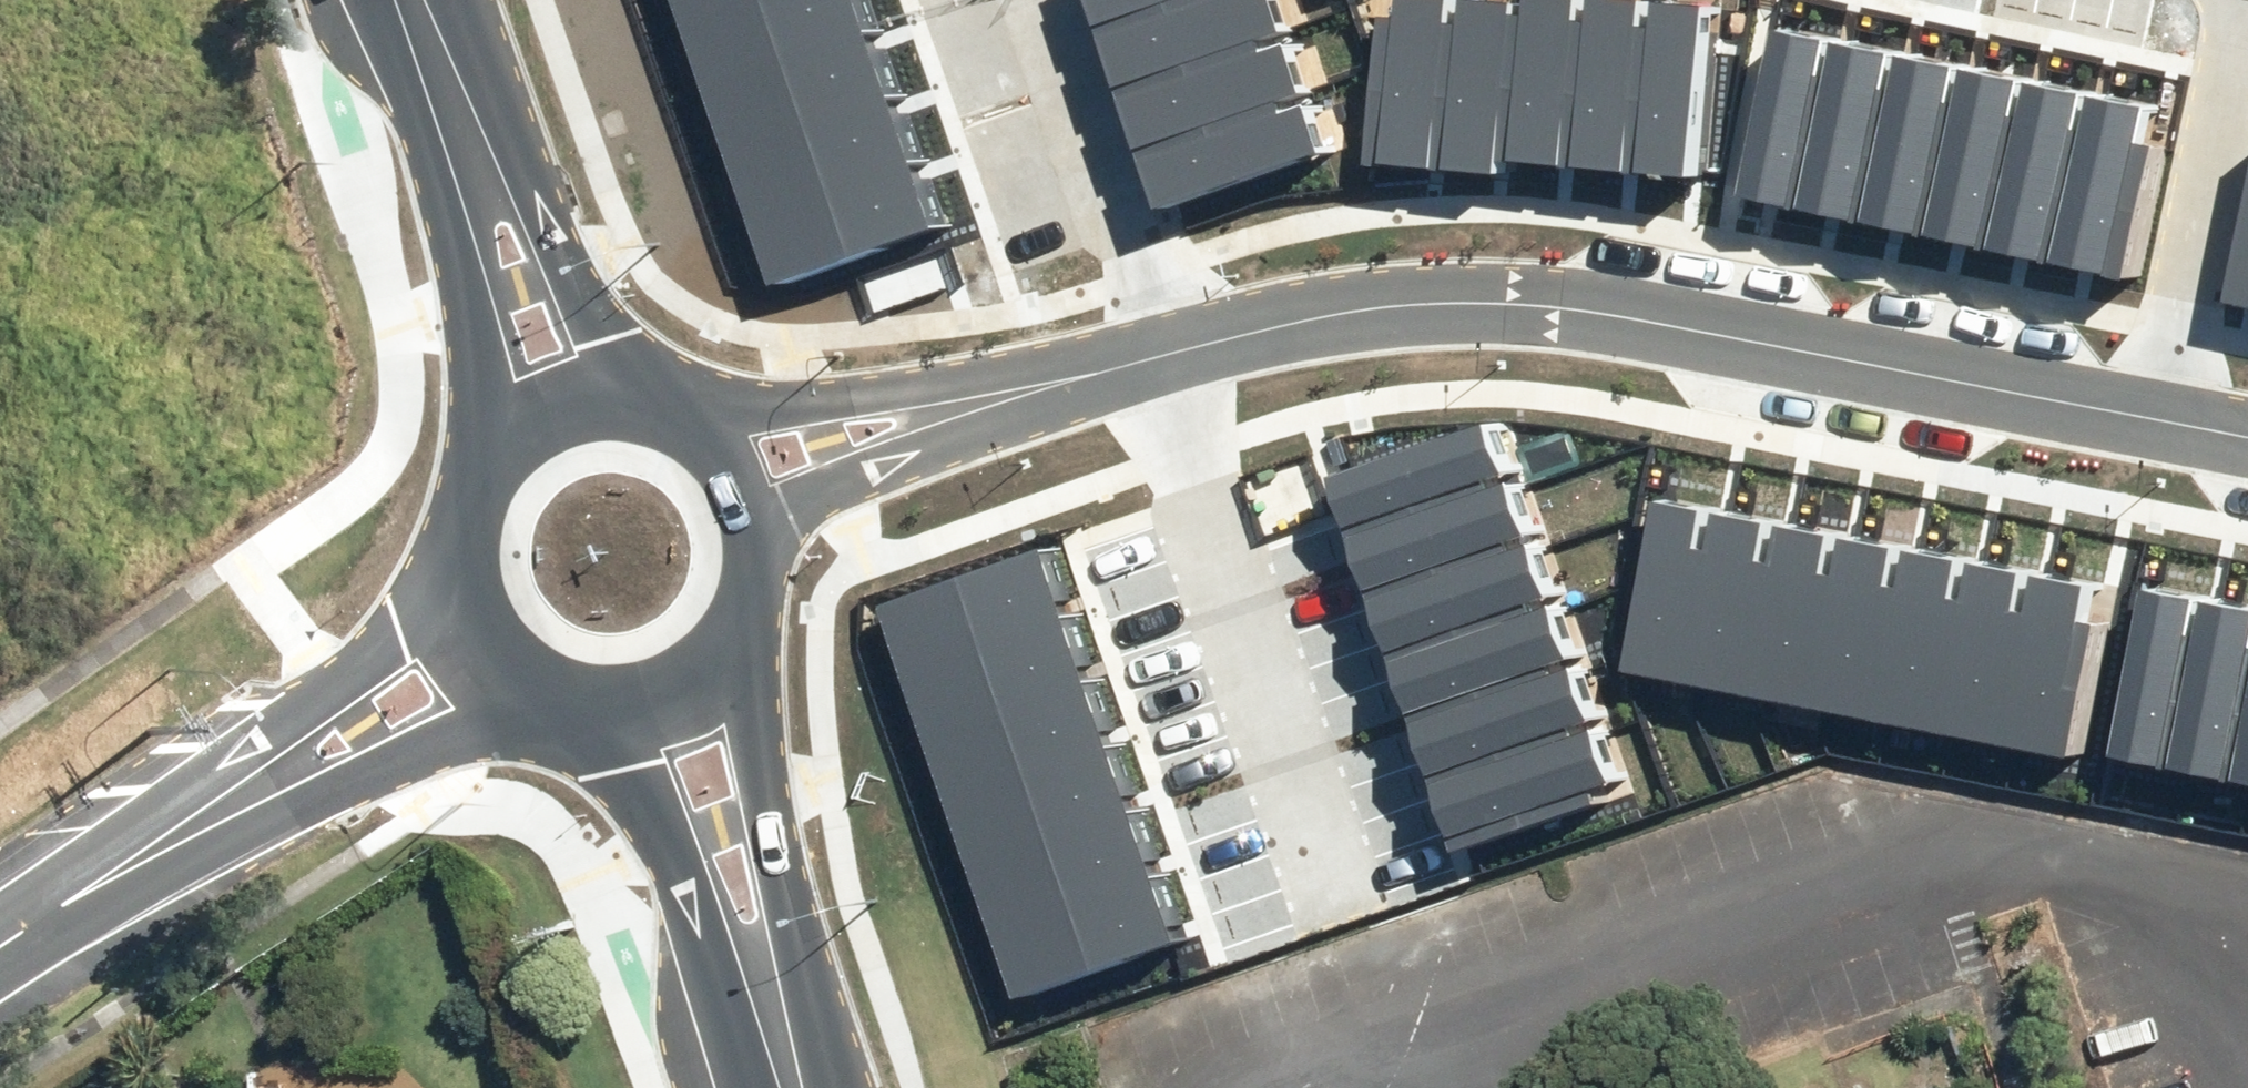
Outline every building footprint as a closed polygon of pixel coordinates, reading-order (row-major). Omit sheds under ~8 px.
[(693,24),(759,0),(685,0),(693,24)] [(717,89),(883,30),(872,0),(759,0),(693,24),(717,89)] [(1114,21),(1171,0),(1106,0),(1114,21)] [(1136,84),(1299,26),(1290,0),(1171,0),(1114,21),(1136,84)] [(1474,0),(1410,0),(1408,20),(1395,19),(1382,162),(1458,170),(1474,0)] [(1544,5),(1494,0),(1474,0),(1458,170),(1528,176),(1529,158),(1544,5)] [(1544,5),(1529,158),(1589,164),(1604,0),(1544,0),(1544,5)] [(1658,0),(1604,0),(1589,164),(1648,170),(1664,1),(1658,0)] [(1724,6),(1664,1),(1648,170),(1708,175),(1724,6)] [(1758,195),(1823,209),(1860,39),(1796,25),(1758,195)] [(1136,84),(1159,147),(1322,89),(1299,26),(1136,84)] [(717,89),(741,155),(907,95),(883,30),(717,89)] [(1823,209),(1887,223),(1924,53),(1860,39),(1823,209)] [(1887,223),(1951,237),(1989,67),(1924,53),(1887,223)] [(1951,237),(2015,251),(2053,81),(1989,67),(1951,237)] [(2015,251),(2079,265),(2117,95),(2053,81),(2015,251)] [(1159,147),(1182,210),(1345,152),(1322,89),(1159,147)] [(741,155),(765,220),(931,161),(907,95),(741,155)] [(2079,265),(2144,279),(2172,151),(2153,147),(2163,105),(2117,95),(2079,265)] [(765,220),(789,286),(954,226),(931,161),(765,220)] [(1351,476),(1372,538),(1533,484),(1512,423),(1351,476)] [(1372,538),(1393,599),(1553,546),(1533,484),(1372,538)] [(1639,669),(1703,681),(1736,513),(1672,500),(1639,669)] [(1703,681),(1767,693),(1799,525),(1736,513),(1703,681)] [(1767,693),(1831,706),(1863,537),(1799,525),(1767,693)] [(1831,706),(1895,718),(1927,549),(1863,537),(1831,706)] [(891,604),(911,659),(1078,599),(1058,544),(891,604)] [(1393,599),(1413,661),(1574,608),(1553,546),(1393,599)] [(1895,718),(1958,730),(1991,562),(1927,549),(1895,718)] [(1958,730),(2022,743),(2055,574),(1991,562),(1958,730)] [(2022,743),(2086,755),(2119,586),(2055,574),(2022,743)] [(2131,758),(2195,770),(2227,601),(2164,589),(2131,758)] [(911,659),(931,715),(1098,655),(1078,599),(911,659)] [(2247,780),(2247,605),(2227,601),(2195,770),(2247,780)] [(1413,661),(1434,723),(1594,670),(1574,608),(1413,661)] [(931,715),(951,770),(1118,710),(1098,655),(931,715)] [(1434,723),(1454,785),(1615,731),(1594,670),(1434,723)] [(951,770),(971,825),(1138,766),(1118,710),(951,770)] [(1454,785),(1475,846),(1636,793),(1615,731),(1454,785)] [(971,825),(991,881),(1158,821),(1138,766),(971,825)] [(991,881),(1011,936),(1178,876),(1158,821),(991,881)] [(1011,936),(1031,992),(1198,932),(1178,876),(1011,936)]
